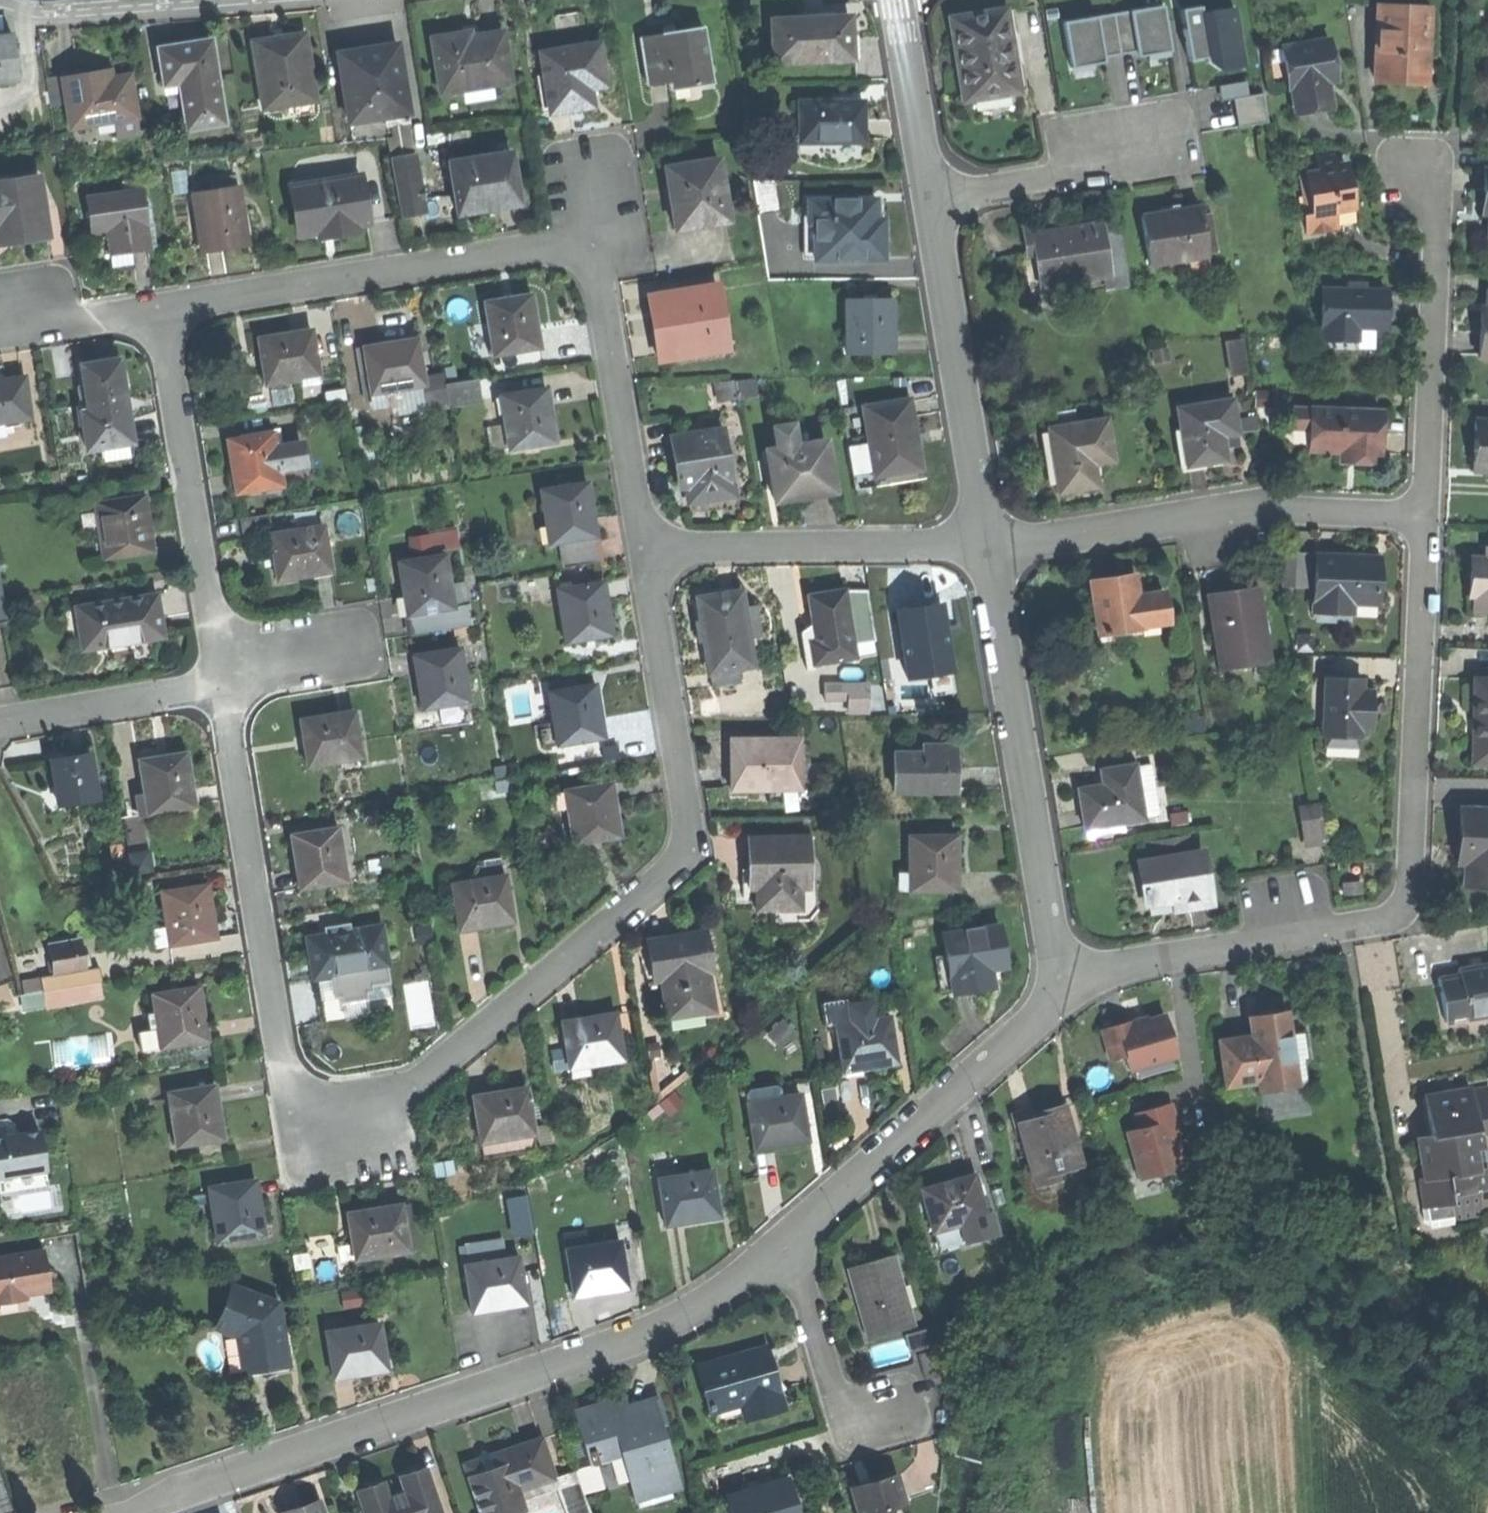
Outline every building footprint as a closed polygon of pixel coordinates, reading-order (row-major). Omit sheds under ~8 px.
[(1163,5),(1063,22),(1071,68),(1100,63),(1104,62),(1103,58),(1136,52),(1137,57),(1143,56),(1171,51),(1163,5)] [(1200,6),(1180,10),(1184,32),(1188,60),(1207,57),(1207,60),(1218,69),(1243,66),(1234,8),(1201,14),(1200,6)] [(1428,10),(1379,8),(1376,81),(1417,82),(1418,49),(1427,49),(1428,10)] [(1006,9),(952,17),(956,42),(961,41),(963,57),(965,71),(961,71),(965,99),(1019,90),(1015,65),(1009,66),(1004,33),(1009,32),(1006,9)] [(773,22),(775,63),(853,57),(852,38),(851,17),(773,22)] [(703,29),(642,38),(649,85),(670,82),(687,79),(688,88),(712,85),(703,29)] [(433,38),(442,94),(472,89),(474,98),(495,95),(493,85),(510,82),(502,32),(471,38),(470,32),(455,35),(433,38)] [(279,40),(253,44),(264,111),(316,102),(305,36),(279,40)] [(17,81),(12,37),(0,38),(0,83),(17,81)] [(182,45),(158,48),(161,69),(178,67),(187,129),(224,123),(211,40),(182,45)] [(1328,40),(1282,48),(1289,88),(1291,88),(1295,109),(1317,105),(1331,103),(1327,78),(1334,77),(1328,40)] [(542,51),(549,113),(571,111),(594,108),(590,81),(605,79),(601,44),(542,51)] [(341,58),(349,122),(387,117),(388,126),(409,123),(399,45),(379,48),(368,49),(368,54),(341,58)] [(1426,67),(1427,49),(1418,49),(1417,82),(1426,82),(1426,67)] [(65,79),(72,128),(101,124),(102,132),(117,130),(119,138),(139,136),(130,77),(99,81),(98,74),(82,77),(65,79)] [(1220,101),(1233,99),(1248,96),(1246,82),(1218,86),(1220,101)] [(1248,96),(1233,99),(1237,127),(1268,122),(1264,94),(1248,96)] [(800,101),(800,139),(818,139),(818,143),(864,143),(864,123),(864,102),(800,101)] [(448,163),(456,214),(489,209),(518,204),(510,154),(448,163)] [(392,158),(400,218),(425,214),(416,155),(392,158)] [(671,204),(674,229),(728,221),(722,181),(716,182),(713,161),(665,168),(671,204)] [(1347,167),(1306,172),(1312,212),(1333,209),(1335,209),(1352,207),(1350,189),(1347,167)] [(1300,173),(1306,213),(1312,212),(1306,172),(1300,173)] [(210,179),(212,191),(237,187),(236,176),(210,179)] [(291,191),(297,233),(318,230),(336,227),(337,235),(358,232),(357,225),(368,224),(361,177),(312,184),(312,188),(291,191)] [(10,229),(12,241),(45,236),(44,225),(36,227),(29,180),(0,185),(0,231),(10,229)] [(752,185),(757,216),(777,213),(772,182),(752,185)] [(195,193),(203,250),(222,247),(245,244),(237,187),(212,191),(195,193)] [(141,190),(85,197),(90,232),(104,230),(106,255),(128,252),(149,250),(148,247),(143,206),(141,190)] [(877,200),(809,200),(809,222),(816,222),(816,259),(883,258),(883,235),(883,222),(877,222),(877,200)] [(149,205),(143,206),(148,247),(154,246),(149,205)] [(1140,215),(1148,263),(1188,257),(1190,275),(1211,272),(1201,206),(1165,211),(1140,215)] [(1353,214),(1352,207),(1335,209),(1336,216),(1353,214)] [(1335,227),(1333,209),(1312,212),(1306,213),(1301,214),(1303,231),(1335,227)] [(1026,234),(1028,248),(1037,247),(1042,282),(1108,272),(1102,234),(1100,223),(1075,226),(1077,236),(1065,238),(1055,239),(1054,230),(1026,234)] [(1118,231),(1102,234),(1108,272),(1110,290),(1126,288),(1118,231)] [(129,264),(128,252),(106,255),(108,266),(117,265),(129,264)] [(717,288),(649,299),(654,327),(659,360),(689,356),(688,346),(725,340),(717,288)] [(1385,293),(1321,290),(1319,333),(1355,334),(1355,329),(1383,330),(1384,313),(1385,293)] [(1479,359),(1487,359),(1487,294),(1487,312),(1481,312),(1480,325),(1479,359)] [(507,300),(483,303),(489,339),(493,339),(496,357),(539,350),(531,296),(507,300)] [(845,300),(846,354),(895,353),(895,327),(894,299),(845,300)] [(259,363),(263,387),(300,382),(299,374),(316,372),(310,331),(256,339),(259,363)] [(1354,343),(1355,334),(1319,333),(1319,341),(1354,343)] [(1251,371),(1248,337),(1230,339),(1233,373),(1251,371)] [(389,344),(362,349),(370,392),(387,389),(388,393),(423,387),(415,340),(389,344)] [(364,399),(371,398),(370,392),(362,349),(356,350),(364,399)] [(86,400),(87,404),(123,399),(117,360),(97,363),(81,365),(85,390),(86,400)] [(28,419),(22,380),(0,383),(0,423),(28,419)] [(443,386),(447,405),(479,400),(475,381),(443,386)] [(717,385),(720,402),(737,400),(735,386),(735,383),(717,385)] [(753,383),(735,386),(737,400),(755,397),(753,383)] [(427,409),(447,405),(443,386),(443,384),(423,387),(427,409)] [(389,399),(388,393),(387,389),(370,392),(371,398),(372,402),(389,399)] [(501,415),(507,451),(555,443),(551,417),(546,389),(502,397),(505,414),(501,415)] [(78,401),(86,400),(85,390),(76,392),(78,401)] [(87,404),(79,405),(85,448),(129,442),(126,421),(123,399),(87,404)] [(1177,407),(1186,467),(1207,464),(1227,461),(1223,436),(1238,434),(1233,399),(1177,407)] [(863,407),(873,476),(917,469),(912,435),(916,434),(914,419),(911,400),(863,407)] [(1292,428),(1311,428),(1311,409),(1293,409),(1292,428)] [(1381,411),(1311,409),(1311,428),(1310,450),(1342,451),(1360,451),(1360,461),(1379,462),(1381,411)] [(1049,424),(1057,487),(1078,484),(1097,482),(1093,453),(1112,450),(1108,416),(1049,424)] [(1472,470),(1487,471),(1487,421),(1474,421),(1473,446),(1472,470)] [(772,427),(775,446),(795,443),(792,424),(772,427)] [(722,431),(671,439),(674,461),(677,477),(684,476),(688,502),(715,498),(714,492),(731,489),(722,431)] [(236,474),(239,493),(281,487),(278,470),(275,446),(273,432),(226,439),(229,461),(231,475),(236,474)] [(283,445),(275,446),(278,470),(303,467),(299,441),(295,442),(294,438),(282,440),(283,445)] [(775,446),(765,448),(774,503),(797,500),(796,495),(811,493),(832,490),(824,439),(795,443),(775,446)] [(1351,461),(1360,461),(1360,451),(1342,451),(1342,461),(1351,461)] [(586,486),(540,493),(545,529),(551,528),(553,546),(560,545),(594,540),(591,515),(586,486)] [(94,503),(102,559),(151,552),(147,526),(143,495),(94,503)] [(238,520),(240,534),(269,530),(267,515),(238,520)] [(274,562),(278,583),(313,577),(312,571),(330,569),(323,528),(270,536),(274,562)] [(461,546),(460,528),(424,531),(426,550),(461,546)] [(598,565),(594,540),(560,545),(564,570),(598,565)] [(1473,610),(1487,611),(1487,608),(1487,549),(1485,549),(1485,557),(1471,556),(1470,577),(1469,597),(1474,597),(1473,610)] [(444,556),(397,564),(402,599),(406,599),(407,608),(409,617),(453,610),(450,588),(444,556)] [(1320,556),(1316,612),(1338,614),(1339,602),(1354,603),(1379,605),(1380,585),(1382,561),(1320,556)] [(1111,579),(1090,582),(1098,633),(1168,622),(1163,593),(1137,597),(1133,575),(1111,579)] [(1257,583),(1248,584),(1253,616),(1262,615),(1257,583)] [(559,610),(565,646),(611,639),(607,609),(603,584),(560,591),(563,609),(559,610)] [(1229,587),(1207,591),(1215,641),(1223,640),(1227,666),(1269,659),(1262,615),(1253,616),(1248,584),(1229,587)] [(466,586),(450,588),(453,610),(470,607),(466,586)] [(824,593),(809,595),(817,640),(811,641),(815,664),(855,657),(844,589),(824,593)] [(741,593),(697,600),(703,638),(708,673),(738,668),(752,666),(748,639),(743,609),(741,593)] [(76,608),(83,650),(162,636),(159,614),(155,595),(141,598),(140,594),(104,600),(104,604),(76,608)] [(1353,615),(1354,603),(1339,602),(1338,614),(1353,615)] [(896,608),(906,675),(951,668),(948,652),(946,635),(940,636),(935,603),(896,608)] [(473,627),(470,607),(453,610),(409,617),(412,637),(473,627)] [(754,607),(743,609),(748,639),(758,637),(754,607)] [(1220,667),(1227,666),(1223,640),(1215,641),(1220,667)] [(419,711),(469,703),(461,650),(417,657),(418,667),(419,675),(414,676),(419,711)] [(741,683),(738,668),(708,673),(711,688),(741,683)] [(1324,678),(1318,735),(1322,736),(1355,739),(1356,732),(1366,733),(1368,713),(1369,695),(1359,694),(1360,681),(1324,678)] [(1487,763),(1487,678),(1474,678),(1472,720),(1470,762),(1487,763)] [(847,686),(848,711),(883,710),(883,685),(847,686)] [(559,746),(603,740),(599,713),(595,686),(547,693),(552,729),(557,728),(559,746)] [(304,748),(307,769),(343,764),(342,759),(360,757),(354,712),(300,719),(304,748)] [(1354,750),(1355,739),(1322,736),(1320,746),(1354,750)] [(729,791),(799,790),(798,739),(728,740),(729,768),(729,791)] [(894,753),(894,791),(956,791),(956,768),(956,745),(934,746),(935,753),(894,753)] [(159,759),(139,762),(147,814),(193,807),(185,754),(159,759)] [(50,763),(57,807),(95,800),(88,757),(67,760),(50,763)] [(1101,782),(1075,786),(1079,809),(1082,828),(1086,827),(1121,821),(1142,818),(1142,816),(1133,764),(1133,762),(1099,767),(1101,782)] [(1149,762),(1133,764),(1142,816),(1157,813),(1149,762)] [(566,811),(571,846),(592,843),(619,839),(610,785),(566,792),(569,811),(566,811)] [(558,813),(566,811),(569,811),(566,792),(555,794),(558,813)] [(1297,807),(1302,841),(1323,838),(1318,804),(1314,804),(1297,807)] [(1459,862),(1468,863),(1467,886),(1487,887),(1487,811),(1461,809),(1460,838),(1459,862)] [(1123,829),(1121,821),(1086,827),(1087,835),(1123,829)] [(338,828),(290,836),(293,855),(296,871),(300,870),(303,888),(346,881),(338,828)] [(912,870),(912,889),(957,889),(957,864),(957,835),(908,835),(908,870),(912,870)] [(808,837),(746,839),(747,854),(747,872),(755,872),(756,912),(800,912),(799,872),(809,872),(808,837)] [(1139,859),(1145,900),(1169,897),(1186,895),(1187,904),(1209,901),(1201,850),(1139,859)] [(506,878),(452,886),(459,929),(479,926),(480,929),(495,927),(514,924),(506,878)] [(175,945),(216,938),(212,913),(207,884),(159,891),(165,929),(172,927),(175,945)] [(326,926),(327,934),(352,931),(351,923),(326,926)] [(942,935),(952,993),(974,990),(994,986),(989,961),(1004,959),(999,925),(942,935)] [(312,960),(314,978),(333,975),(389,968),(384,927),(352,931),(327,934),(309,937),(312,960)] [(673,944),(648,947),(650,972),(660,971),(664,1007),(681,1005),(682,1017),(705,1014),(703,997),(707,996),(705,973),(709,973),(704,936),(682,938),(672,939),(673,944)] [(51,946),(55,975),(62,974),(60,958),(81,955),(79,942),(51,946)] [(60,958),(62,974),(92,970),(89,954),(81,955),(60,958)] [(1444,1024),(1452,1023),(1451,1015),(1465,1013),(1466,1019),(1487,1016),(1487,966),(1484,967),(1483,958),(1456,962),(1458,977),(1449,979),(1438,980),(1444,1024)] [(391,984),(389,968),(333,975),(336,997),(343,996),(343,1003),(368,1000),(367,994),(374,993),(373,986),(391,984)] [(39,977),(41,992),(69,988),(99,984),(103,983),(101,969),(92,970),(62,974),(55,975),(39,977)] [(99,984),(69,988),(71,1003),(101,999),(99,984)] [(140,1050),(207,1040),(203,1013),(199,987),(152,994),(158,1030),(138,1033),(140,1050)] [(41,992),(44,1007),(71,1003),(69,988),(41,992)] [(824,1027),(830,1027),(828,1008),(846,1006),(845,996),(821,999),(824,1027)] [(836,1026),(841,1068),(860,1065),(861,1069),(876,1067),(896,1065),(890,1017),(874,1019),(871,1003),(846,1006),(828,1008),(830,1027),(836,1026)] [(1250,1035),(1216,1040),(1223,1090),(1271,1083),(1272,1091),(1296,1087),(1292,1060),(1304,1058),(1301,1037),(1289,1039),(1285,1011),(1263,1014),(1247,1017),(1250,1035)] [(586,1020),(564,1024),(571,1069),(590,1066),(624,1061),(617,1015),(586,1020)] [(1103,1030),(1112,1060),(1126,1056),(1130,1071),(1176,1057),(1164,1017),(1133,1026),(1131,1022),(1116,1026),(1103,1030)] [(592,1078),(590,1066),(571,1069),(573,1081),(592,1078)] [(176,1145),(223,1137),(219,1110),(215,1083),(172,1090),(175,1110),(171,1111),(176,1145)] [(744,1090),(746,1103),(798,1094),(797,1087),(780,1090),(779,1084),(744,1090)] [(827,1109),(839,1108),(839,1087),(827,1087),(827,1109)] [(498,1092),(475,1096),(484,1158),(538,1150),(529,1088),(498,1092)] [(1425,1208),(1450,1204),(1453,1222),(1482,1218),(1481,1215),(1478,1193),(1487,1192),(1485,1172),(1476,1173),(1473,1153),(1482,1152),(1480,1134),(1487,1133),(1487,1090),(1469,1093),(1468,1090),(1443,1094),(1424,1096),(1430,1137),(1419,1138),(1425,1179),(1421,1180),(1425,1208)] [(791,1144),(810,1141),(801,1093),(798,1094),(746,1103),(753,1146),(773,1142),(774,1147),(791,1144)] [(1018,1122),(1035,1184),(1057,1178),(1055,1170),(1080,1163),(1075,1146),(1071,1147),(1067,1133),(1072,1132),(1064,1104),(1044,1109),(1033,1112),(1034,1117),(1018,1122)] [(1129,1133),(1141,1179),(1180,1168),(1172,1136),(1178,1134),(1170,1105),(1153,1110),(1137,1114),(1142,1130),(1129,1133)] [(0,1128),(0,1178),(49,1171),(43,1132),(9,1137),(8,1127),(0,1128)] [(714,1169),(660,1176),(666,1221),(686,1218),(687,1222),(702,1220),(721,1218),(714,1169)] [(949,1183),(921,1191),(933,1232),(961,1224),(966,1240),(997,1231),(992,1214),(986,1216),(974,1175),(949,1183)] [(211,1204),(216,1239),(264,1233),(260,1201),(257,1180),(214,1186),(217,1203),(211,1204)] [(1487,1192),(1478,1193),(1481,1215),(1487,1214),(1487,1192)] [(411,1202),(402,1203),(409,1244),(418,1242),(411,1202)] [(348,1212),(356,1259),(393,1252),(393,1247),(409,1244),(402,1203),(373,1208),(348,1212)] [(1424,1226),(1453,1222),(1450,1204),(1425,1208),(1422,1208),(1424,1226)] [(938,1248),(966,1240),(961,1224),(933,1232),(938,1248)] [(566,1239),(568,1250),(590,1246),(589,1235),(566,1239)] [(590,1246),(568,1250),(575,1292),(594,1289),(595,1293),(608,1290),(631,1287),(623,1240),(590,1246)] [(0,1257),(0,1299),(16,1297),(15,1292),(51,1286),(46,1251),(0,1257)] [(894,1255),(847,1267),(851,1281),(860,1279),(864,1292),(855,1294),(860,1312),(867,1336),(912,1324),(894,1255)] [(521,1257),(466,1267),(473,1310),(491,1307),(492,1312),(509,1309),(529,1306),(521,1257)] [(52,1292),(51,1286),(15,1292),(16,1297),(28,1295),(40,1293),(52,1292)] [(232,1287),(218,1327),(240,1335),(245,1369),(267,1366),(290,1362),(280,1302),(232,1287)] [(28,1295),(16,1297),(0,1299),(0,1305),(29,1301),(28,1295)] [(381,1321),(327,1330),(334,1373),(354,1369),(355,1373),(372,1371),(389,1368),(381,1321)] [(730,1356),(699,1364),(710,1406),(748,1396),(753,1414),(783,1406),(776,1381),(773,1382),(769,1369),(772,1368),(766,1346),(730,1356)] [(919,1353),(926,1377),(936,1374),(930,1350),(919,1353)] [(601,1404),(577,1411),(593,1464),(602,1461),(600,1456),(621,1450),(635,1496),(679,1483),(654,1402),(629,1410),(625,1396),(601,1404)] [(715,1424),(753,1414),(748,1396),(710,1406),(715,1424)] [(467,1463),(483,1512),(519,1512),(521,1512),(518,1502),(515,1493),(557,1479),(543,1438),(509,1450),(493,1455),(482,1451),(476,1460),(467,1463)] [(367,1512),(440,1512),(425,1467),(400,1475),(405,1489),(396,1492),(389,1494),(385,1481),(359,1489),(367,1512)] [(557,1479),(515,1493),(518,1502),(557,1490),(565,1512),(589,1512),(576,1473),(557,1479)] [(728,1493),(734,1512),(799,1512),(793,1494),(788,1475),(728,1493)] [(853,1488),(859,1512),(903,1512),(900,1504),(904,1503),(897,1476),(872,1483),(853,1488)] [(315,1502),(295,1509),(285,1512),(319,1512),(315,1502)]
